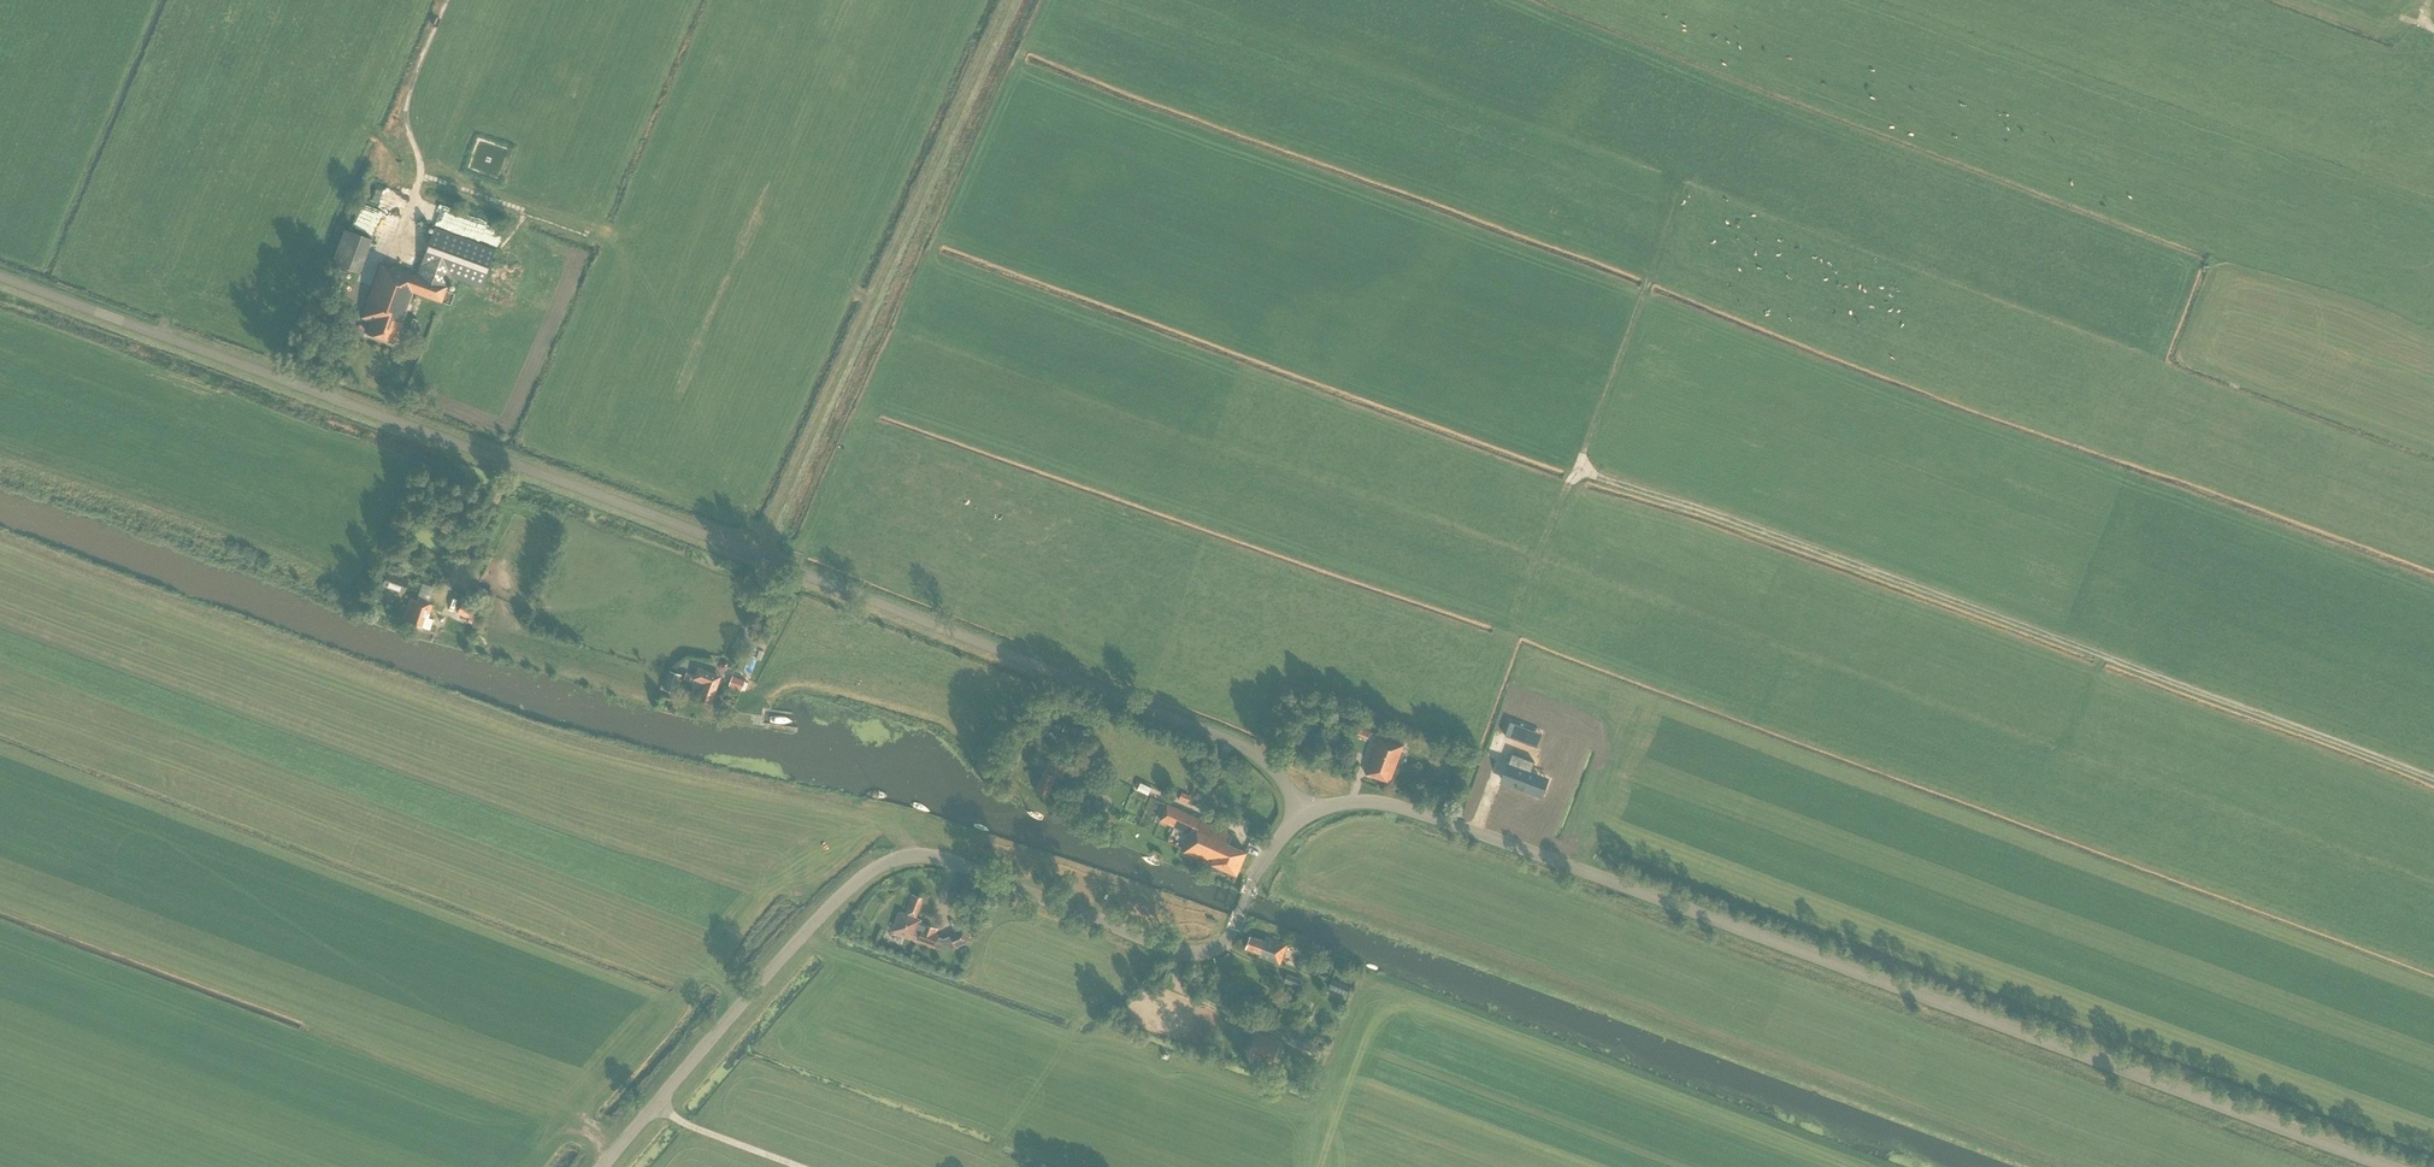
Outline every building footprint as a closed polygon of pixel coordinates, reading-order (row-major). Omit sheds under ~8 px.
[(443,215),(438,202),(415,210),(419,223),(443,215)] [(340,224),(331,256),(359,264),(368,232),(340,224)] [(396,338),(401,324),(413,292),(441,303),(447,286),(450,277),(481,288),(495,250),(435,228),(417,275),(393,266),(392,268),(381,264),(361,318),(371,321),(367,333),(393,343),(395,337),(396,338)] [(409,579),(387,572),(382,586),(403,594),(409,579)] [(411,597),(409,604),(403,620),(410,622),(409,623),(422,628),(422,627),(430,629),(433,620),(428,618),(430,614),(427,613),(428,612),(430,613),(433,605),(411,597)] [(457,612),(476,621),(481,609),(462,601),(457,612)] [(699,700),(711,704),(721,677),(698,668),(694,679),(705,684),(699,700)] [(683,675),(671,670),(664,688),(676,693),(683,675)] [(687,673),(684,679),(691,682),(693,675),(687,673)] [(745,682),(733,677),(729,687),(741,692),(745,682)] [(1533,730),(1510,722),(1505,735),(1528,744),(1533,730)] [(1074,735),(1077,729),(1066,724),(1063,731),(1074,735)] [(1368,738),(1370,733),(1361,729),(1359,735),(1368,738)] [(1071,747),(1075,738),(1062,733),(1058,742),(1071,747)] [(1390,783),(1404,745),(1380,737),(1366,774),(1390,783)] [(1536,776),(1526,772),(1530,761),(1508,752),(1498,779),(1531,791),(1536,776)] [(1062,767),(1049,761),(1045,770),(1036,792),(1048,796),(1056,775),(1058,776),(1059,774),(1066,777),(1069,769),(1062,767)] [(993,776),(996,769),(985,764),(982,772),(993,776)] [(1237,874),(1247,852),(1229,844),(1233,835),(1199,820),(1200,819),(1167,804),(1160,820),(1190,834),(1183,851),(1212,864),(1237,874)] [(1239,820),(1227,814),(1224,821),(1237,826),(1239,820)] [(921,919),(915,917),(922,897),(911,893),(903,912),(898,910),(890,930),(913,939),(914,936),(917,937),(916,940),(933,946),(938,934),(935,933),(937,928),(920,922),(921,919)] [(967,894),(963,899),(971,905),(975,900),(967,894)] [(969,940),(964,928),(949,935),(954,947),(969,940)] [(1281,962),(1287,944),(1266,936),(1264,940),(1250,935),(1246,947),(1263,953),(1262,956),(1281,962)] [(1302,979),(1287,974),(1284,982),(1299,987),(1302,979)] [(1333,980),(1329,989),(1347,996),(1351,986),(1333,980)] [(1323,1046),(1310,1040),(1297,1034),(1293,1042),(1320,1054),(1323,1046)] [(1262,1058),(1269,1040),(1257,1035),(1250,1052),(1256,1054),(1253,1063),(1261,1066),(1264,1058),(1262,1058)]
